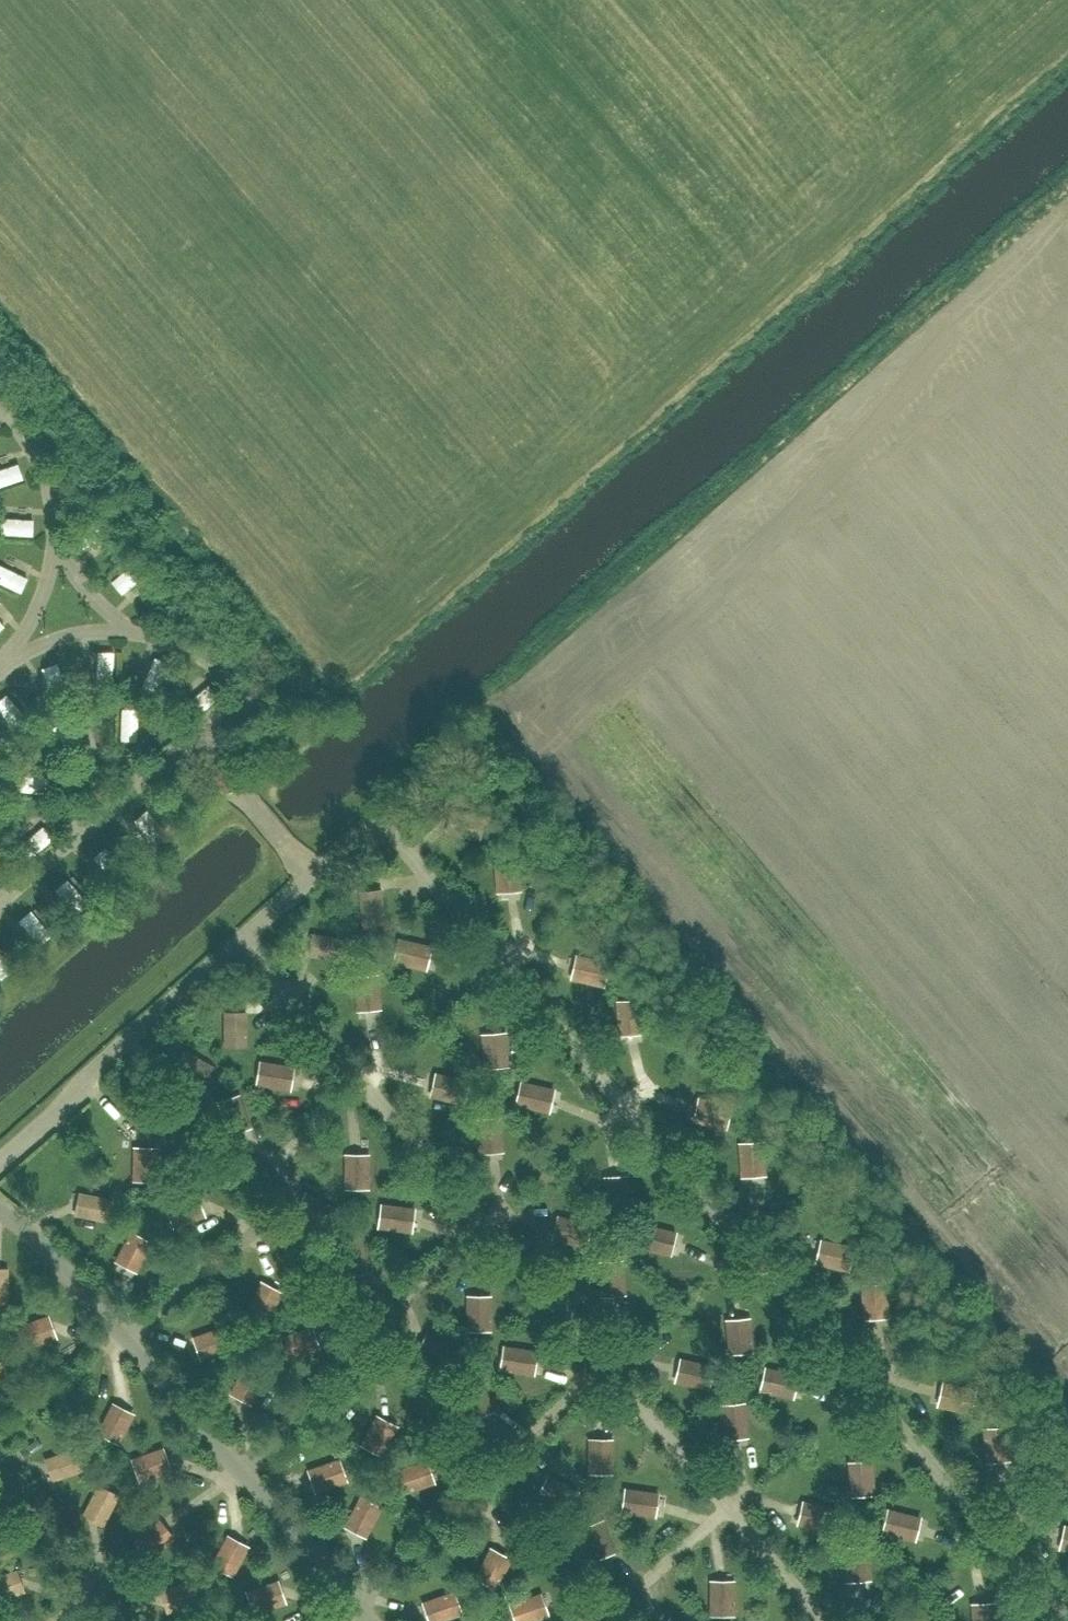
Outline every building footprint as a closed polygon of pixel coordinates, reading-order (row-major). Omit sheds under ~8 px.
[(221,241),(207,247),(213,261),(227,255),(221,241)] [(20,466),(0,471),(0,488),(24,481),(20,466)] [(32,538),(33,522),(2,519),(1,535),(32,538)] [(146,575),(136,563),(112,583),(122,596),(146,575)] [(27,579),(0,567),(0,584),(20,594),(27,579)] [(113,655),(97,654),(95,685),(111,686),(113,655)] [(169,666),(155,659),(141,688),(156,694),(169,666)] [(58,666),(42,671),(51,701),(66,697),(58,666)] [(218,698),(207,686),(184,707),(195,719),(218,698)] [(0,705),(0,714),(14,734),(27,724),(9,699),(0,705)] [(139,711),(123,709),(120,740),(136,742),(139,711)] [(64,720),(52,731),(73,754),(85,744),(64,720)] [(21,777),(19,793),(50,795),(52,779),(21,777)] [(153,846),(165,835),(145,811),(132,822),(153,846)] [(21,849),(31,861),(55,841),(44,828),(21,849)] [(114,879),(126,869),(105,845),(93,855),(114,879)] [(497,894),(505,894),(521,893),(518,858),(494,859),(497,894)] [(77,910),(90,900),(69,876),(57,886),(77,910)] [(384,926),(382,891),(358,893),(361,928),(384,926)] [(51,939),(32,915),(20,925),(41,949),(51,939)] [(312,931),(309,955),(343,959),(347,936),(312,931)] [(426,971),(430,954),(432,948),(397,940),(392,963),(426,971)] [(573,963),(571,972),(569,979),(603,987),(609,964),(575,955),(573,963)] [(0,956),(0,981),(1,983),(14,973),(0,956)] [(356,1011),(374,1010),(380,1009),(377,974),(354,976),(356,1011)] [(619,1037),(635,1035),(643,1035),(640,1000),(616,1001),(619,1037)] [(245,1010),(221,1011),(224,1047),(247,1045),(245,1010)] [(505,1032),(488,1033),(481,1034),(484,1069),(507,1067),(505,1032)] [(181,1052),(170,1072),(202,1088),(213,1067),(181,1051),(181,1052)] [(289,1091),(290,1085),(294,1067),(260,1059),(254,1082),(289,1091)] [(434,1074),(431,1090),(429,1097),(463,1105),(469,1082),(434,1074)] [(548,1113),(550,1107),(554,1090),(520,1082),(514,1105),(548,1113)] [(229,1135),(246,1129),(251,1128),(240,1094),(218,1102),(229,1135)] [(695,1105),(693,1114),(691,1121),(726,1129),(731,1106),(697,1098),(695,1105)] [(479,1154),(485,1154),(502,1152),(500,1117),(476,1119),(479,1154)] [(741,1179),(758,1178),(765,1177),(762,1142),(739,1144),(741,1179)] [(157,1147),(152,1147),(133,1147),(133,1182),(156,1182),(157,1147)] [(368,1153),(351,1153),(344,1153),(344,1188),(367,1188),(368,1153)] [(628,1173),(611,1175),(604,1175),(607,1210),(630,1208),(628,1173)] [(78,1192),(74,1211),(73,1215),(107,1222),(112,1199),(78,1192)] [(207,1217),(205,1213),(199,1195),(166,1206),(173,1228),(207,1217)] [(409,1232),(410,1226),(414,1209),(380,1201),(374,1224),(409,1232)] [(557,1216),(555,1223),(551,1239),(586,1247),(591,1224),(557,1216)] [(672,1255),(673,1248),(677,1232),(643,1224),(637,1247),(672,1255)] [(115,1263),(131,1271),(137,1274),(152,1242),(131,1232),(115,1263)] [(817,1248),(815,1256),(814,1263),(848,1271),(853,1248),(819,1240),(817,1248)] [(283,1292),(267,1284),(262,1281),(246,1313),(267,1323),(283,1292)] [(863,1321),(880,1320),(887,1319),(884,1284),(861,1286),(863,1321)] [(488,1293),(479,1294),(464,1295),(467,1330),(491,1328),(488,1293)] [(57,1338),(51,1321),(50,1315),(16,1326),(23,1349),(57,1338)] [(749,1319),(732,1320),(725,1320),(728,1356),(752,1354),(749,1319)] [(193,1338),(195,1345),(201,1361),(234,1349),(226,1327),(193,1338)] [(321,1350),(315,1333),(313,1328),(280,1340),(288,1362),(321,1350)] [(417,1350),(414,1355),(446,1371),(456,1350),(425,1334),(423,1337),(417,1350)] [(531,1374),(533,1367),(537,1351),(502,1343),(497,1366),(531,1374)] [(679,1359),(677,1366),(673,1382),(708,1390),(713,1367),(679,1359)] [(230,1395),(236,1399),(252,1406),(268,1375),(247,1364),(230,1395)] [(793,1400),(795,1392),(798,1377),(764,1369),(759,1392),(793,1400)] [(939,1390),(937,1398),(935,1405),(970,1413),(975,1390),(941,1382),(939,1390)] [(134,1413),(117,1404),(113,1402),(97,1433),(118,1444),(134,1413)] [(723,1439),(739,1438),(747,1438),(744,1402),(721,1404),(723,1439)] [(398,1424),(380,1415),(376,1414),(360,1445),(381,1456),(398,1424)] [(984,1464),(991,1463),(1008,1462),(1005,1427),(981,1428),(984,1464)] [(609,1435),(603,1436),(585,1437),(588,1472),(612,1470),(609,1435)] [(171,1469),(166,1454),(163,1447),(130,1459),(138,1481),(171,1469)] [(43,1460),(50,1477),(51,1482),(84,1470),(77,1448),(43,1460)] [(436,1482),(430,1464),(428,1459),(395,1471),(402,1493),(436,1482)] [(307,1471),(310,1477),(315,1493),(348,1482),(341,1460),(307,1471)] [(871,1460),(864,1461),(847,1462),(850,1497),(873,1496),(871,1460)] [(538,1491),(536,1497),(567,1513),(578,1492),(546,1476),(545,1479),(538,1491)] [(81,1516),(98,1525),(102,1527),(118,1496),(97,1485),(81,1516)] [(652,1516),(654,1511),(658,1493),(623,1485),(618,1508),(652,1516)] [(346,1527),(360,1535),(367,1538),(383,1507),(362,1496),(346,1527)] [(801,1501),(799,1508),(797,1515),(795,1524),(830,1532),(835,1509),(801,1501)] [(916,1541),(918,1533),(921,1518),(887,1510),(881,1533),(916,1541)] [(590,1558),(610,1552),(612,1551),(601,1518),(579,1525),(590,1558)] [(134,1542),(147,1558),(173,1538),(159,1521),(134,1542)] [(1061,1533),(1058,1548),(1067,1551),(1067,1526),(1063,1525),(1061,1533)] [(248,1545),(243,1543),(227,1535),(211,1566),(232,1577),(248,1545)] [(846,1581),(862,1580),(869,1579),(867,1544),(843,1546),(846,1581)] [(512,1556),(495,1548),(491,1546),(475,1577),(497,1588),(512,1556)] [(0,1573),(0,1598),(23,1590),(22,1587),(16,1576),(15,1568),(0,1573)] [(731,1577),(713,1579),(707,1579),(710,1614),(733,1612),(731,1577)] [(158,1591),(159,1594),(165,1613),(199,1602),(192,1580),(158,1591)] [(286,1603),(280,1587),(278,1580),(245,1592),(252,1614),(286,1603)] [(428,1618),(429,1620),(441,1620),(463,1614),(456,1591),(422,1602),(428,1618)] [(544,1596),(542,1592),(509,1604),(515,1620),(531,1620),(550,1614),(544,1596)] [(986,1604),(970,1605),(971,1620),(995,1620),(994,1603),(986,1604)]
